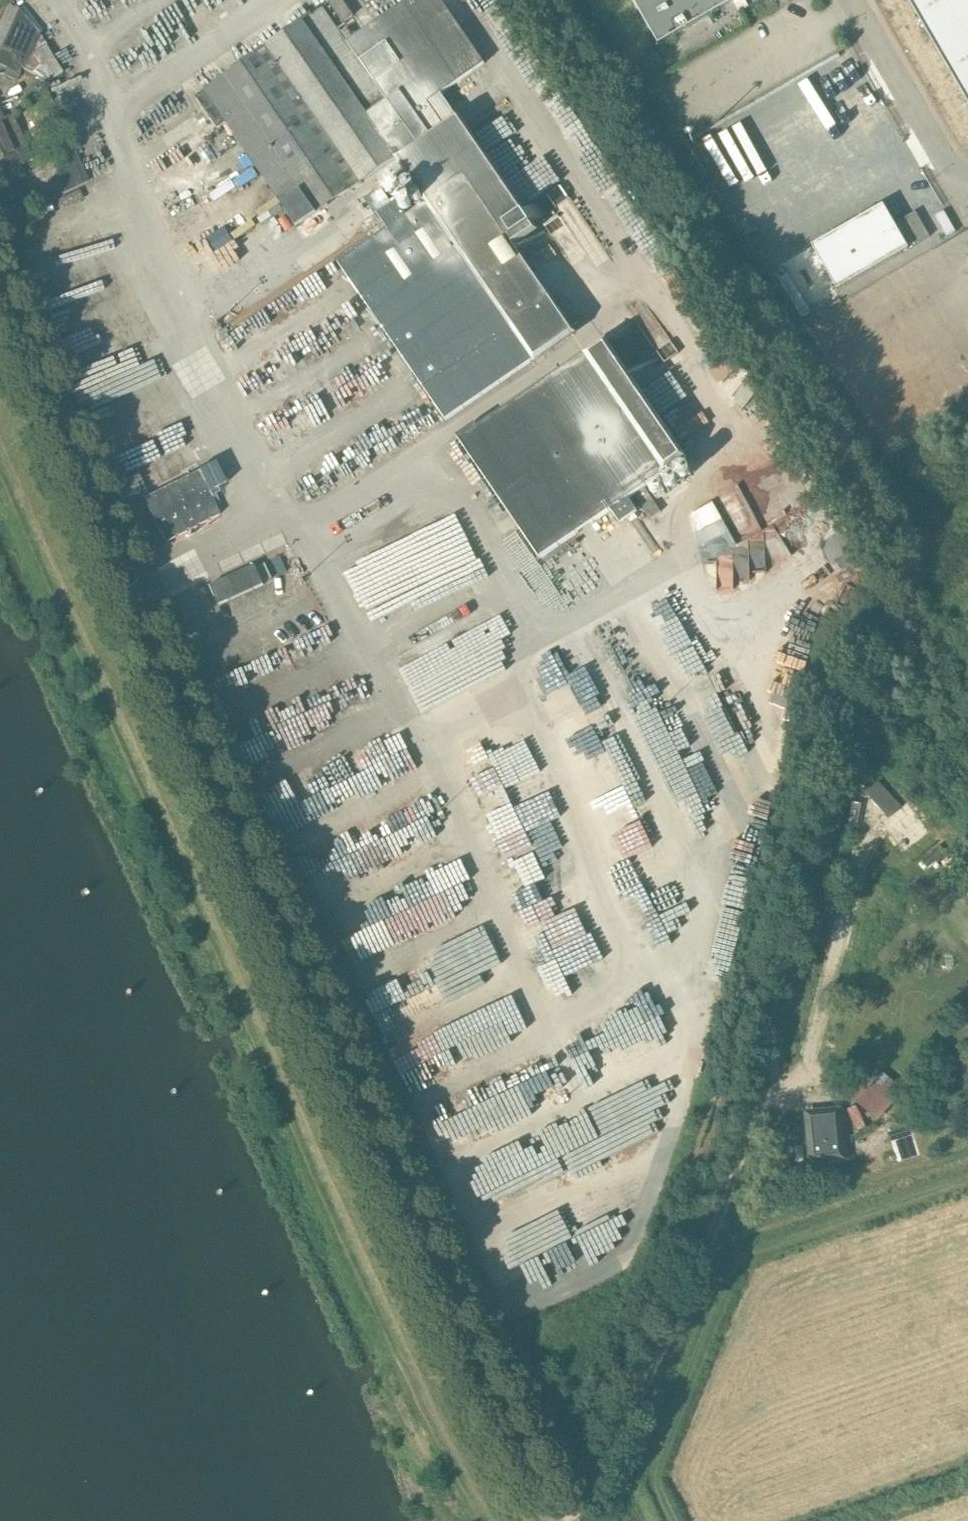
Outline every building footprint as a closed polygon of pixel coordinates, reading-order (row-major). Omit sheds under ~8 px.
[(365,224),(375,240),(340,263),(447,420),(576,332),(516,245),(537,231),(443,94),(486,63),(442,0),(410,0),(348,42),(325,9),(198,96),(207,110),(218,130),(227,123),(306,240),(335,220),(328,208),(394,160),(425,206),(409,216),(397,201),(365,224)] [(355,16),(345,0),(333,0),(328,3),(342,24),(355,16)] [(736,1),(737,0),(634,0),(660,45),(736,1)] [(967,101),(967,0),(909,0),(967,101)] [(8,16),(0,36),(0,65),(18,72),(36,27),(8,16)] [(13,116),(3,120),(0,114),(0,175),(33,159),(13,116)] [(55,185),(35,194),(40,205),(88,183),(71,144),(56,151),(59,160),(54,166),(58,175),(52,178),(55,185)] [(892,222),(881,203),(811,244),(836,287),(892,255),(928,235),(914,210),(892,222)] [(668,474),(689,460),(607,341),(585,356),(479,428),(476,425),(459,437),(541,559),(614,510),(622,523),(638,512),(630,500),(668,474)] [(111,405),(182,381),(176,362),(84,392),(91,414),(112,407),(111,405)] [(214,433),(117,468),(126,492),(223,458),(214,433)] [(209,492),(227,483),(216,462),(144,498),(166,542),(221,514),(209,492)] [(661,511),(646,490),(636,496),(652,518),(661,511)] [(718,550),(758,528),(739,492),(728,498),(730,536),(711,500),(690,511),(690,517),(709,553),(727,552),(715,558),(717,588),(726,588),(743,579),(746,578),(755,573),(763,573),(762,547),(718,550)] [(394,522),(400,533),(336,570),(350,593),(365,584),(373,597),(467,541),(440,495),(394,522)] [(482,566),(398,602),(404,617),(376,629),(386,651),(498,602),(482,566)] [(866,789),(887,819),(904,807),(883,778),(866,789)] [(575,865),(557,819),(521,833),(511,808),(490,816),(518,887),(575,865)] [(391,883),(401,909),(452,889),(442,863),(391,883)] [(424,1055),(468,1040),(461,1018),(417,1032),(424,1055)] [(453,1116),(461,1133),(512,1108),(503,1091),(453,1116)] [(808,1114),(813,1161),(845,1158),(840,1111),(808,1114)]
